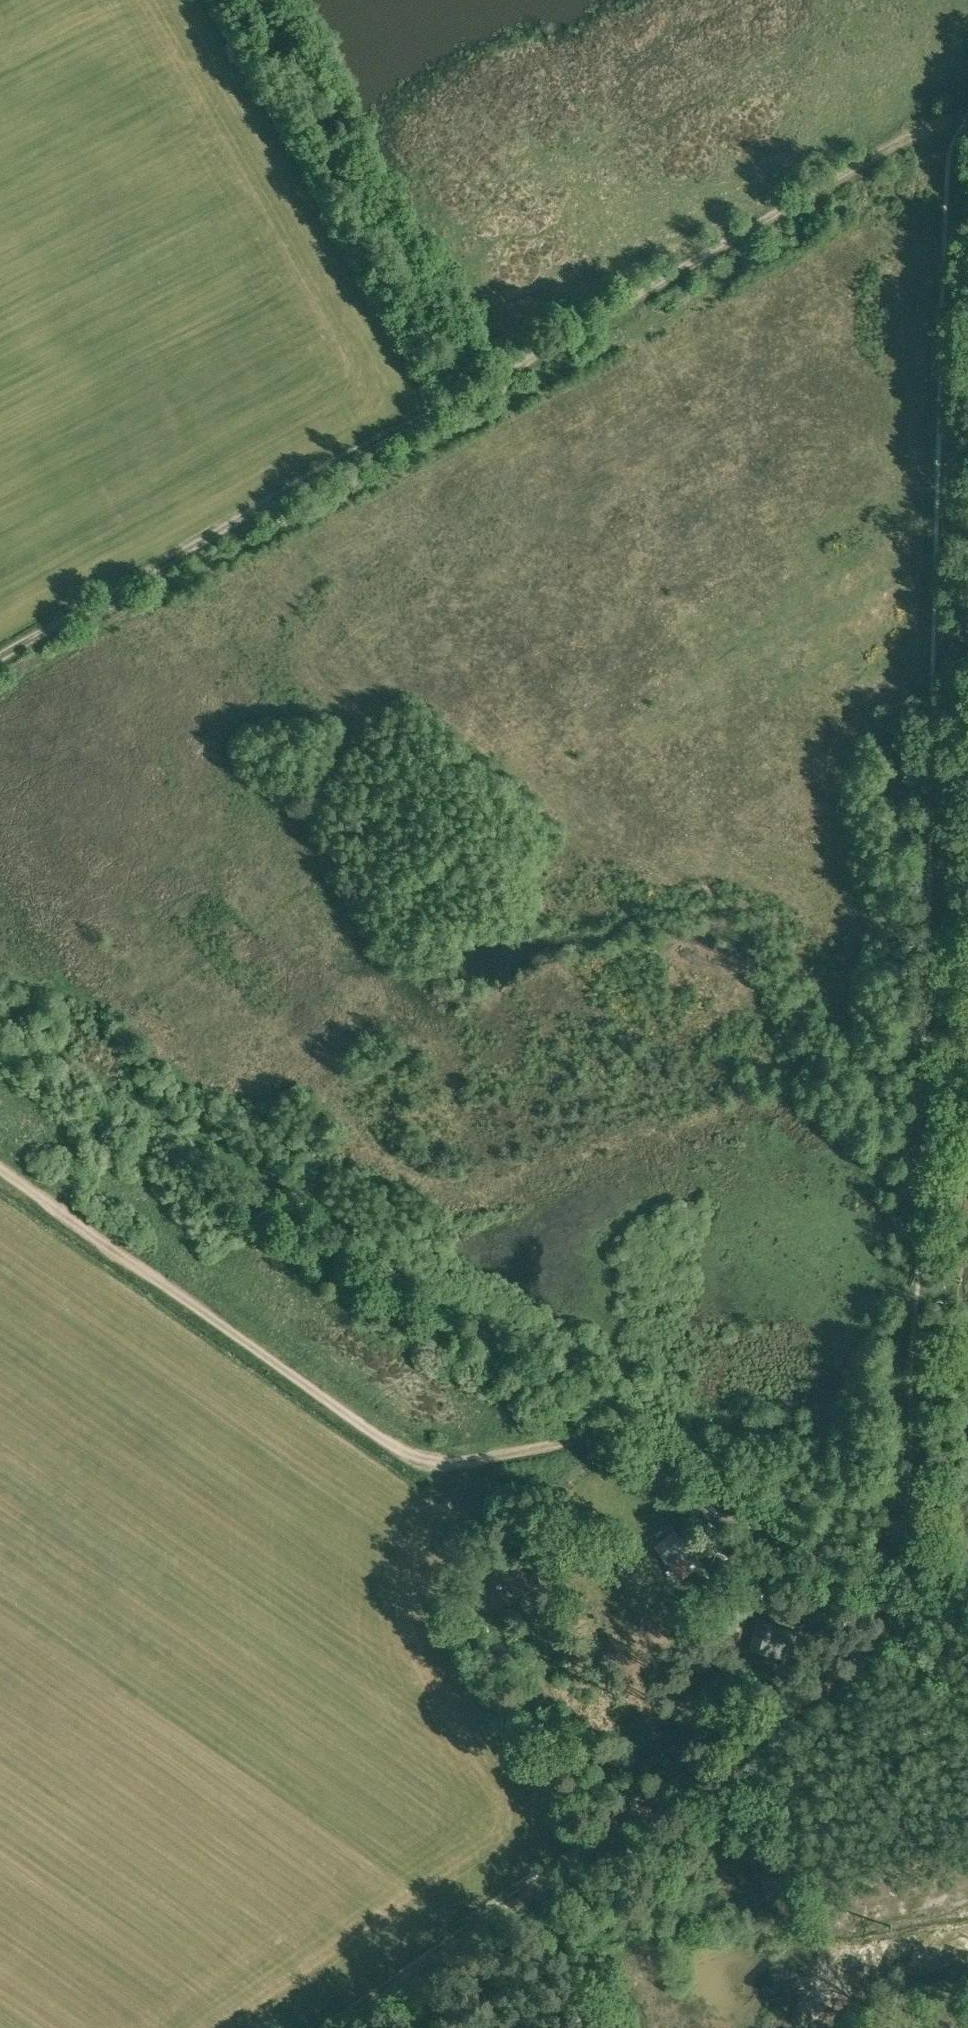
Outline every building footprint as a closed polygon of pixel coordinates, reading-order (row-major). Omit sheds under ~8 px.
[(682,1579),(695,1568),(703,1561),(683,1536),(661,1553),(670,1565),(670,1567),(677,1576),(680,1576),(682,1579)] [(726,1554),(718,1550),(710,1566),(719,1570),(726,1554)] [(544,1564),(541,1555),(530,1559),(530,1558),(512,1565),(511,1563),(507,1565),(508,1567),(502,1569),(508,1583),(513,1581),(517,1591),(539,1583),(534,1567),(544,1564)] [(776,1620),(761,1616),(756,1633),(766,1636),(762,1650),(791,1658),(798,1631),(774,1625),(776,1620)]
